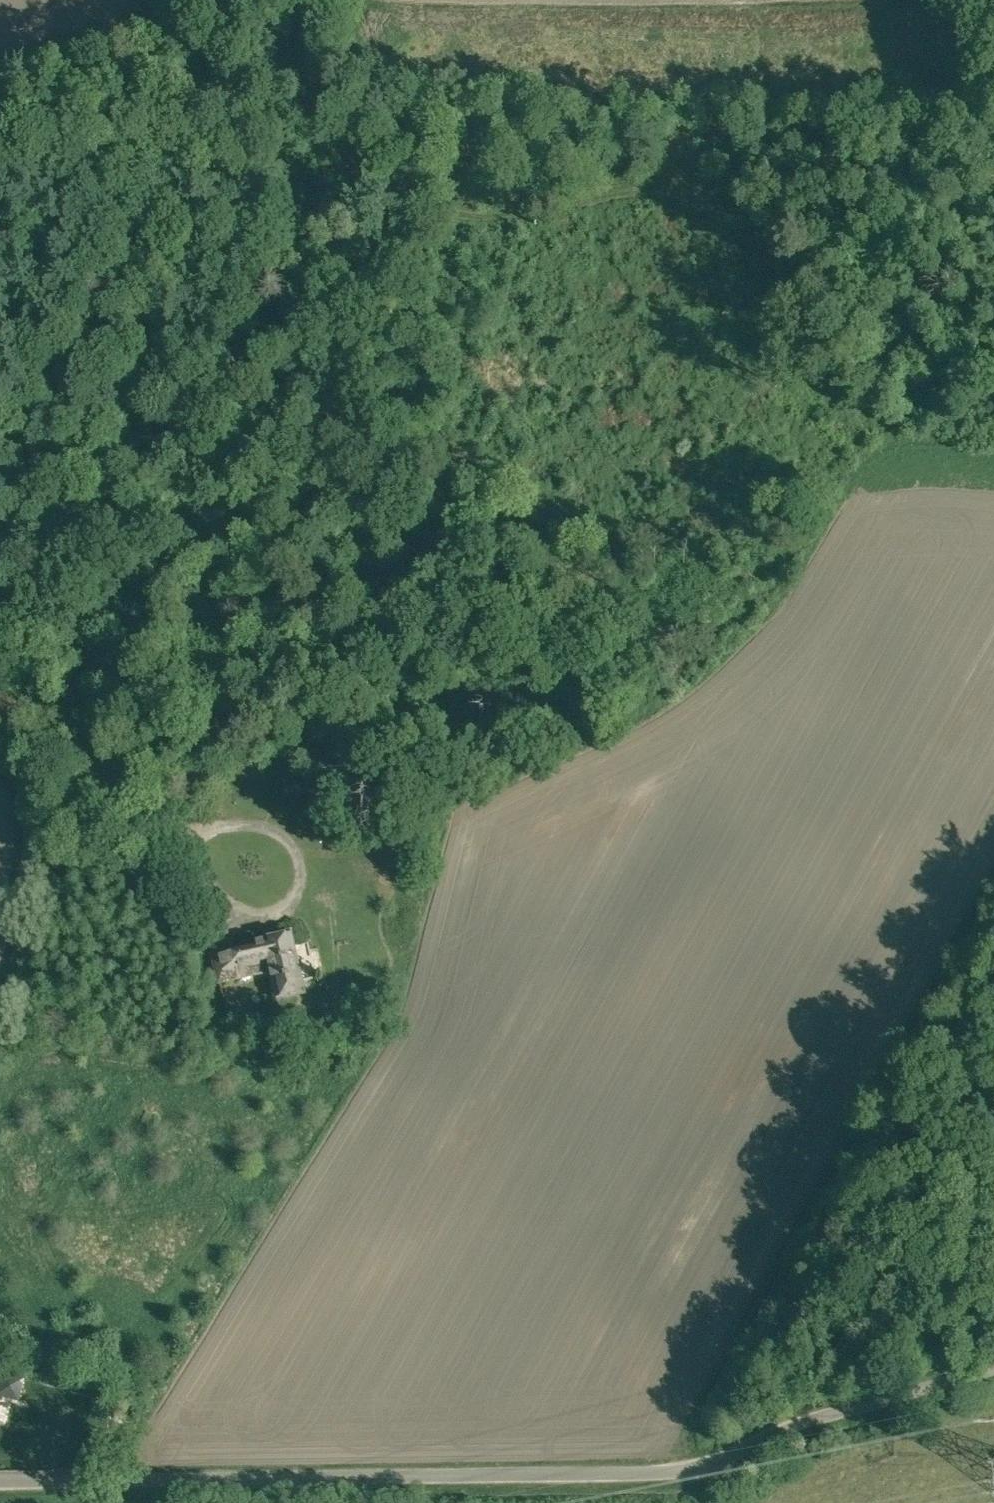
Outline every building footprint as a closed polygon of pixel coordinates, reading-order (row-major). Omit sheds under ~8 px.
[(289,922),(210,939),(218,975),(267,965),(273,993),(303,987),(289,922)]
